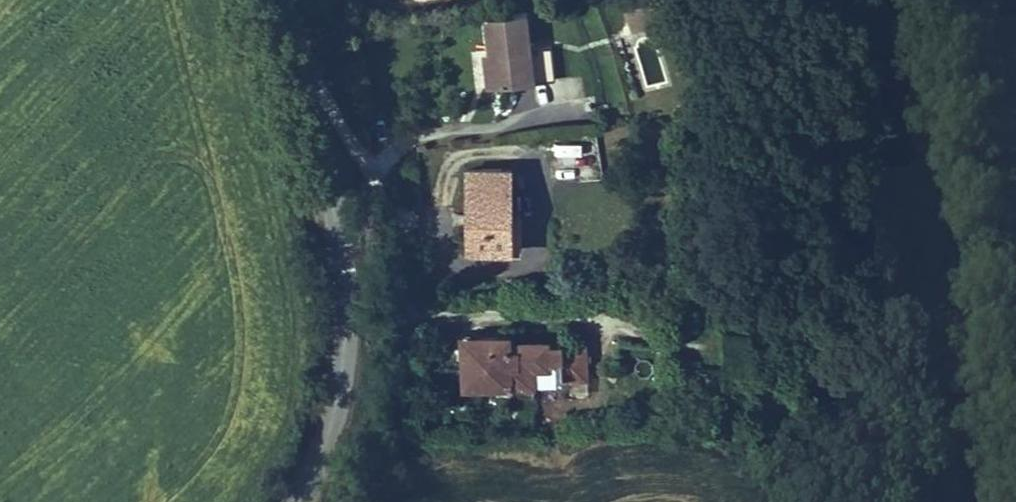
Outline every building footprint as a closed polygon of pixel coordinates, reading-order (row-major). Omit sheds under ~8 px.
[(505,66),(511,101),(553,93),(549,74),(540,22),(498,29),(505,66)] [(511,101),(505,66),(495,68),(501,103),(511,101)] [(563,72),(549,74),(553,93),(567,91),(563,72)] [(532,167),(486,169),(489,251),(531,249),(530,226),(524,227),(524,215),(534,215),(532,167)] [(530,226),(531,249),(543,249),(542,215),(534,215),(524,215),(524,227),(530,226)] [(488,378),(585,374),(583,337),(537,339),(536,329),(486,331),(488,378)]
